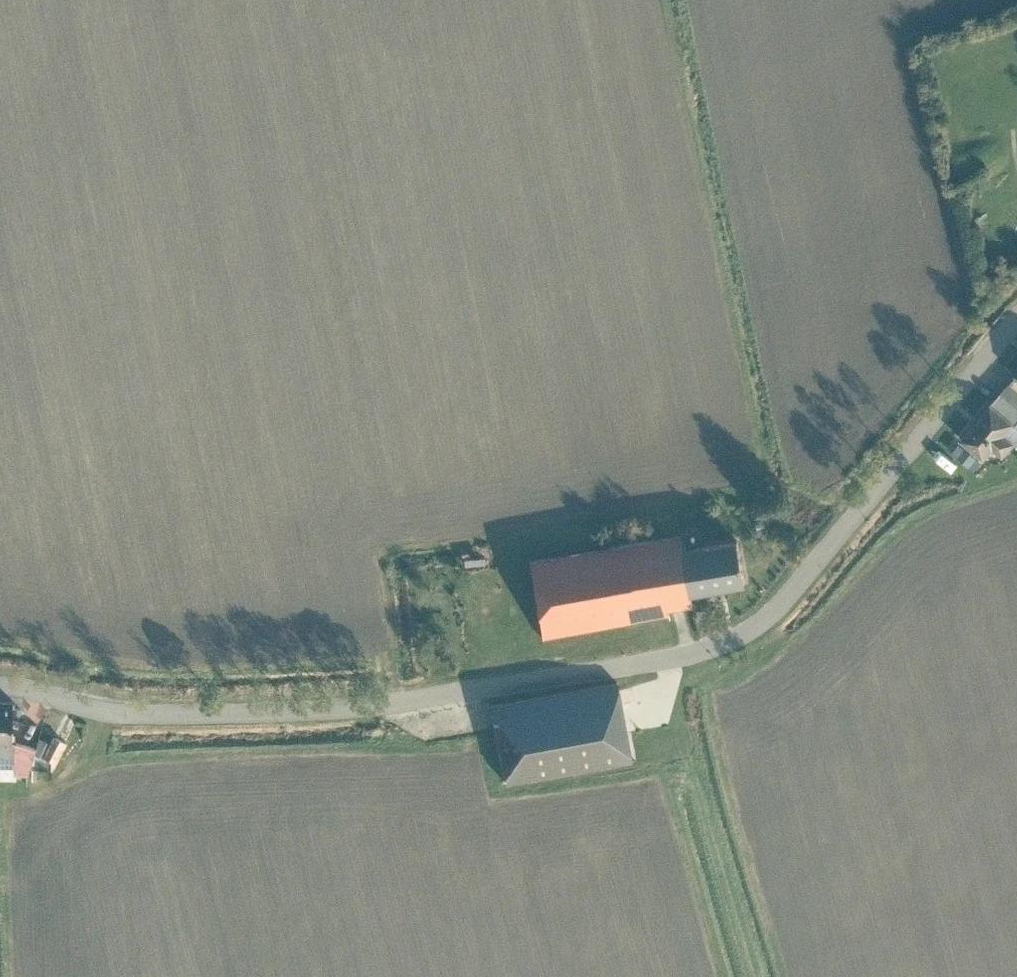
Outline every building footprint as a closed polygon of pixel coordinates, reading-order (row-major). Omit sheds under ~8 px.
[(1013,379),(963,435),(994,463),(1016,438),(1016,383),(1013,379)] [(683,532),(531,561),(545,634),(696,605),(693,591),(754,579),(745,535),(686,547),(683,532)] [(623,676),(493,698),(506,778),(637,756),(623,676)] [(16,701),(0,702),(0,743),(18,742),(16,701)]
